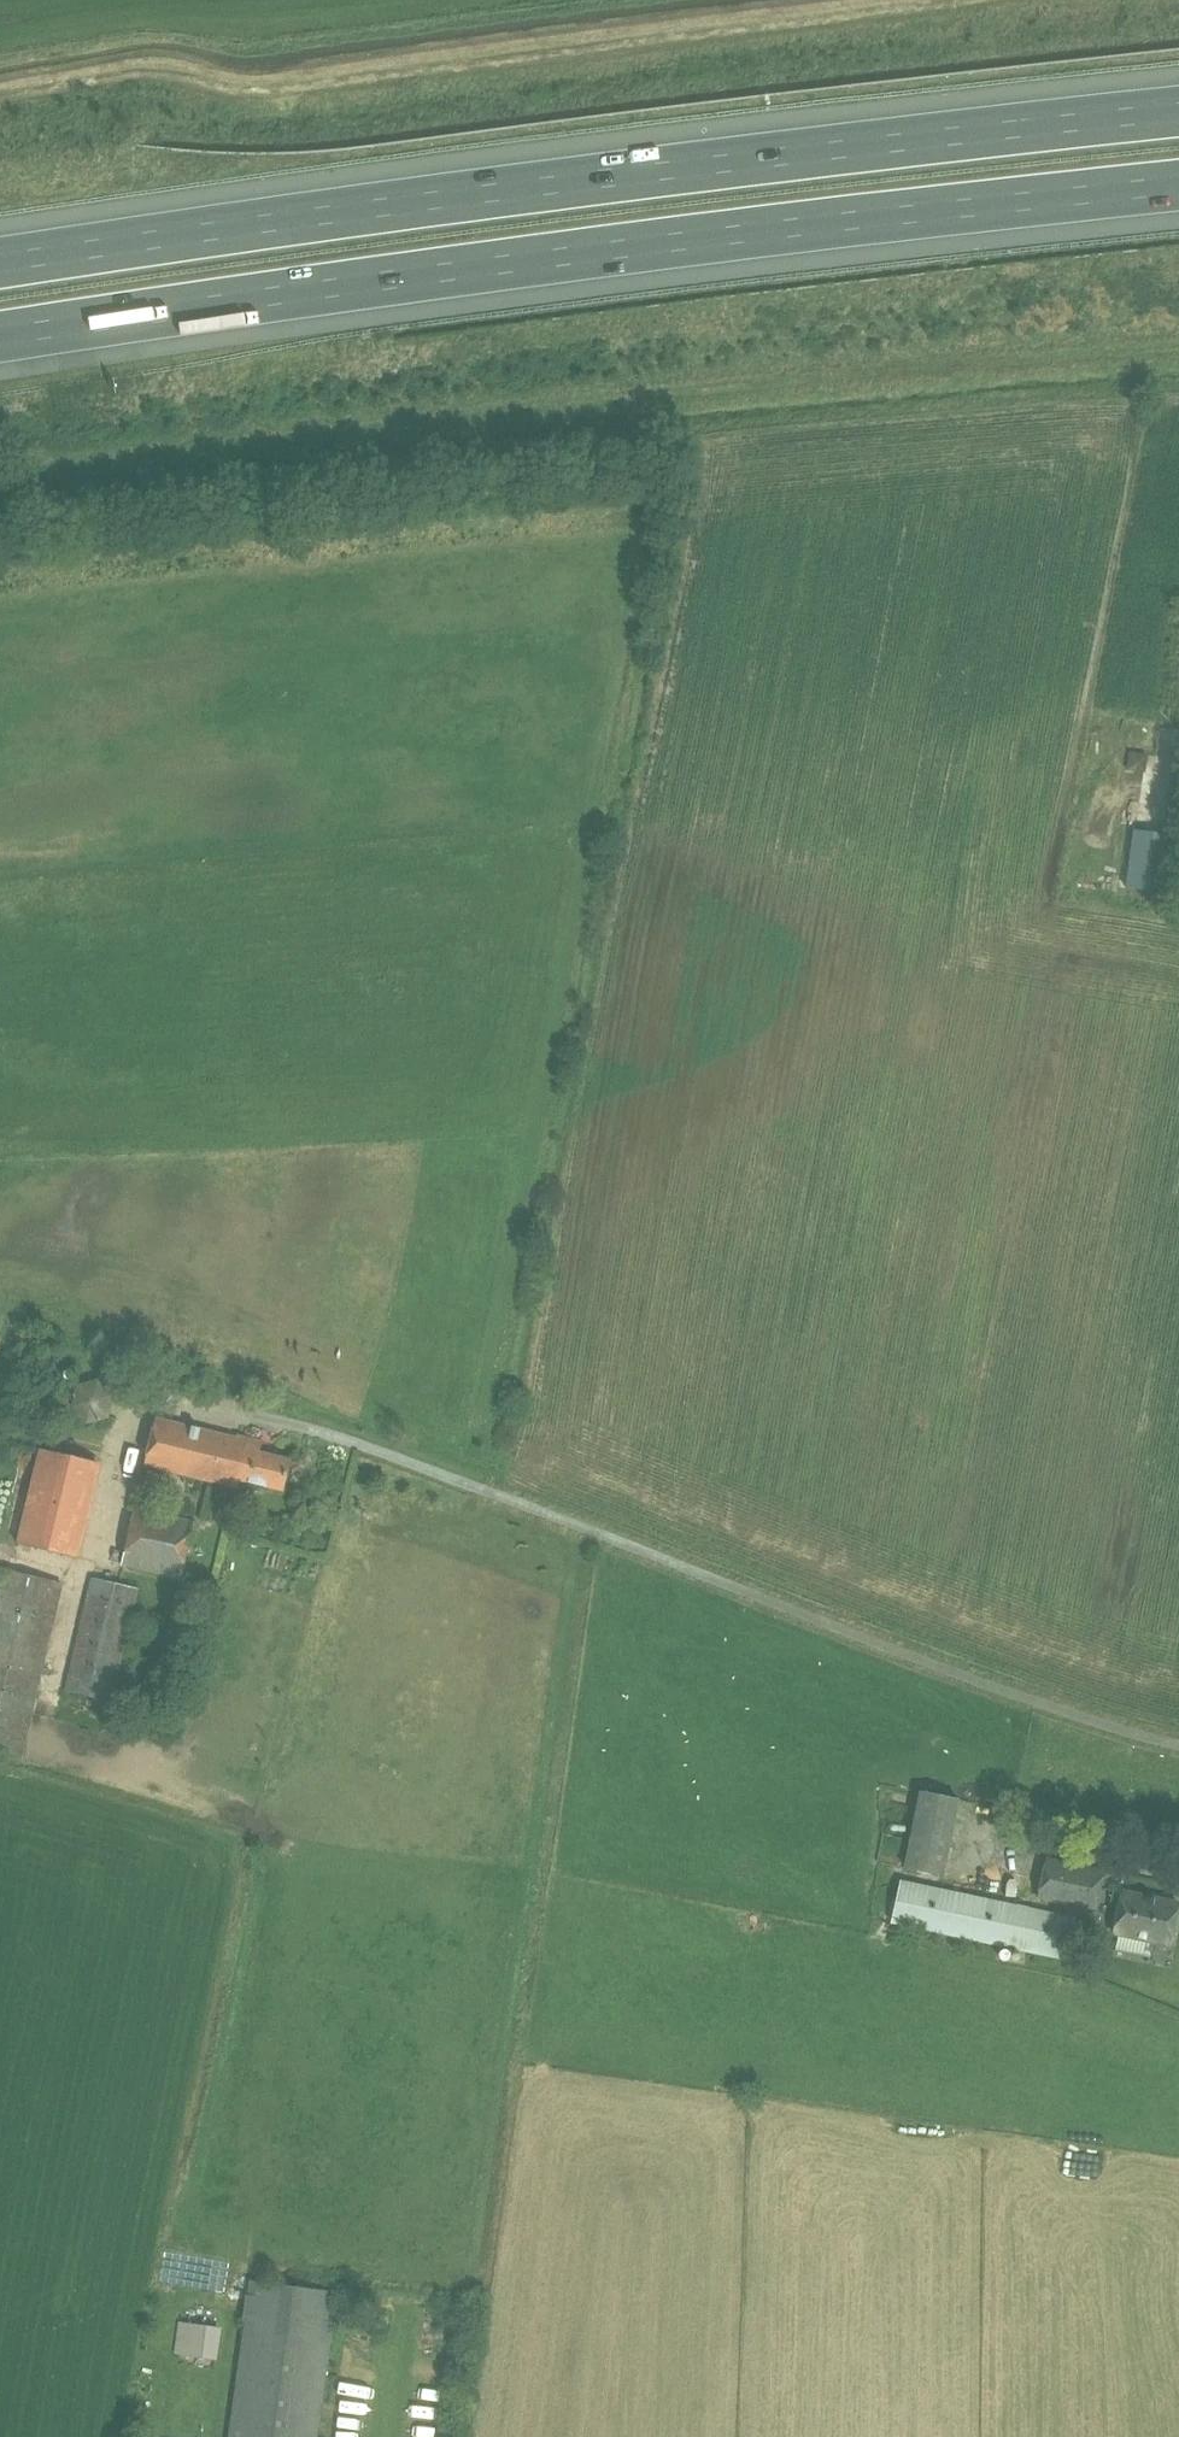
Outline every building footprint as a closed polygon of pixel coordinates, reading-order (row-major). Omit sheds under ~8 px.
[(155,1418),(144,1465),(237,1488),(239,1480),(282,1490),(290,1459),(258,1451),(261,1441),(236,1435),(236,1438),(155,1418)] [(39,1449),(17,1542),(79,1558),(101,1464),(39,1449)] [(122,1567),(181,1580),(195,1520),(135,1507),(122,1567)] [(51,1635),(64,1583),(0,1568),(0,1750),(22,1755),(48,1648),(55,1649),(58,1638),(51,1635)] [(91,1577),(66,1691),(113,1701),(139,1589),(91,1577)] [(920,1791),(905,1869),(944,1875),(958,1799),(920,1791)] [(1104,1869),(1045,1857),(1036,1899),(1096,1911),(1104,1869)] [(1076,1917),(901,1880),(891,1924),(1067,1960),(1076,1917)] [(1169,1944),(1177,1903),(1122,1891),(1113,1933),(1169,1944)] [(294,2286),(251,2280),(229,2436),(272,2436),(294,2286)] [(294,2286),(272,2436),(316,2436),(337,2292),(294,2286)] [(218,2360),(222,2327),(192,2323),(188,2356),(218,2360)] [(432,2416),(414,2414),(411,2436),(429,2436),(432,2416)]
